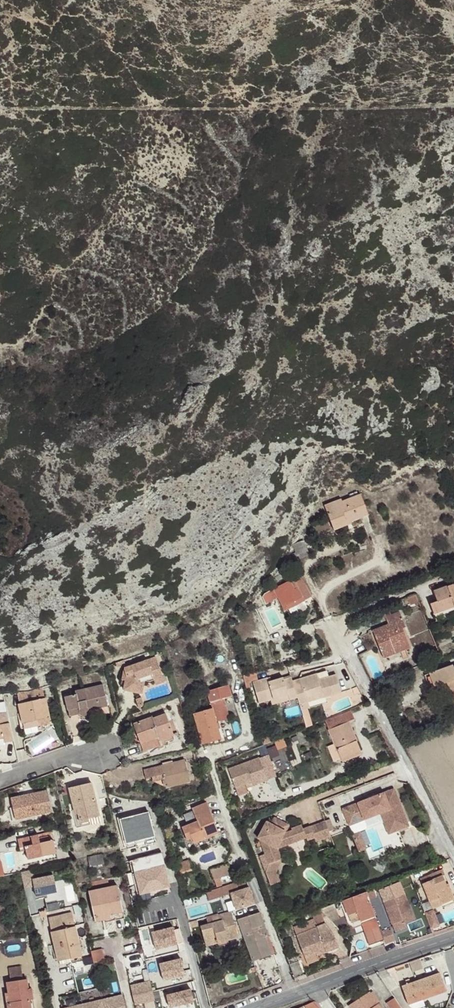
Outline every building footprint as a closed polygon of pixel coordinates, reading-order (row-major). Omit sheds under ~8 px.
[(368,514),(361,494),(342,501),(341,499),(324,506),(332,525),(349,518),(351,522),(368,514)] [(334,529),(351,523),(351,522),(349,518),(332,525),(334,529)] [(308,554),(303,541),(293,545),(296,553),(293,555),(295,559),(298,557),(298,559),(308,554)] [(311,597),(300,575),(277,587),(280,593),(288,609),(305,600),(311,597)] [(447,586),(433,591),(437,601),(430,604),(434,614),(453,607),(453,584),(447,586)] [(280,593),(277,587),(264,594),(267,599),(280,593)] [(418,602),(416,595),(408,598),(410,605),(418,602)] [(292,617),(309,608),(305,600),(288,609),(292,617)] [(410,648),(403,628),(405,627),(399,612),(391,615),(389,610),(384,612),(388,624),(373,631),(383,658),(410,648)] [(156,657),(124,668),(123,669),(124,669),(122,676),(126,677),(125,681),(123,690),(135,692),(137,679),(144,681),(149,682),(154,680),(163,677),(156,657)] [(453,665),(429,674),(434,687),(440,684),(446,682),(451,699),(453,698),(453,668),(453,665)] [(327,677),(326,671),(317,673),(319,679),(327,677)] [(245,685),(253,682),(258,681),(256,673),(242,677),(245,685)] [(292,681),(297,697),(298,701),(300,706),(307,703),(305,697),(322,692),(324,698),(325,697),(341,692),(336,674),(327,677),(319,679),(317,673),(292,681)] [(434,687),(429,674),(424,675),(429,688),(434,687)] [(165,682),(163,677),(154,680),(155,686),(165,682)] [(281,702),(279,697),(288,695),(289,699),(297,697),(292,681),(291,677),(283,679),(283,678),(272,681),(269,682),(267,678),(258,681),(253,682),(259,703),(270,700),(272,705),(281,702)] [(142,693),(144,681),(137,679),(135,692),(142,693)] [(453,703),(453,698),(451,699),(446,682),(440,684),(448,705),(453,703)] [(107,706),(103,685),(76,691),(76,694),(65,697),(70,717),(78,715),(81,714),(82,715),(85,715),(87,714),(88,713),(88,711),(88,710),(90,709),(107,706)] [(221,738),(217,723),(230,719),(224,698),(232,696),(228,685),(207,691),(212,709),(194,714),(202,744),(221,738)] [(50,721),(42,687),(29,691),(17,692),(19,704),(18,704),(23,723),(40,719),(41,722),(50,721)] [(327,702),(325,697),(324,698),(322,692),(305,697),(307,703),(309,707),(327,702)] [(312,725),(307,708),(301,709),(306,728),(312,725)] [(87,717),(89,715),(90,714),(91,712),(90,709),(88,710),(88,711),(88,713),(87,714),(85,715),(82,715),(81,714),(78,715),(79,717),(82,717),(84,718),(87,717)] [(361,751),(349,721),(354,719),(351,711),(325,721),(334,743),(341,759),(361,751)] [(7,712),(0,713),(0,739),(3,739),(3,742),(13,740),(7,712)] [(173,735),(166,714),(153,719),(153,717),(133,724),(140,743),(137,744),(140,753),(163,745),(161,740),(173,735)] [(41,722),(40,719),(23,723),(25,733),(42,729),(41,722)] [(271,742),(269,736),(262,739),(264,745),(271,742)] [(341,759),(334,743),(327,746),(333,762),(341,759)] [(342,762),(362,754),(361,751),(341,759),(342,762)] [(267,780),(260,758),(228,769),(235,788),(252,781),(253,785),(267,780)] [(190,781),(185,760),(173,763),(163,766),(144,770),(145,778),(152,777),(162,774),(164,779),(166,787),(190,781)] [(100,819),(91,783),(69,788),(74,809),(76,809),(80,823),(92,821),(100,819)] [(393,819),(398,830),(409,826),(394,789),(342,809),(349,826),(380,813),(384,822),(393,819)] [(52,811),(48,790),(31,794),(25,795),(11,798),(15,819),(33,816),(52,811)] [(218,831),(207,803),(192,808),(194,812),(197,820),(197,821),(192,823),(182,827),(187,840),(191,838),(193,843),(204,838),(204,836),(218,831)] [(15,819),(13,807),(10,808),(10,810),(12,820),(13,823),(15,822),(27,820),(34,818),(33,816),(15,819)] [(80,823),(76,809),(74,809),(75,812),(73,812),(74,817),(76,827),(76,828),(82,827),(88,825),(98,823),(101,822),(100,820),(100,819),(92,821),(80,823)] [(197,820),(194,812),(189,814),(192,823),(197,821),(197,820)] [(149,813),(121,820),(127,844),(155,837),(149,813)] [(393,819),(384,822),(388,834),(398,830),(393,819)] [(277,849),(306,838),(307,840),(314,837),(315,842),(330,836),(325,821),(303,829),(301,825),(292,829),(292,831),(287,832),(284,834),(274,829),(276,826),(267,822),(258,838),(259,839),(269,864),(281,859),(277,849)] [(173,838),(169,826),(164,827),(167,840),(173,838)] [(358,841),(364,838),(361,829),(354,832),(358,841)] [(56,853),(52,835),(39,838),(38,835),(18,839),(20,851),(26,850),(28,859),(43,856),(56,853)] [(156,839),(155,837),(127,844),(127,846),(156,839)] [(361,849),(368,846),(364,838),(358,841),(361,849)] [(104,863),(102,854),(88,857),(89,866),(104,863)] [(162,854),(133,862),(141,894),(157,890),(170,886),(162,854)] [(276,869),(281,859),(269,864),(266,870),(271,884),(280,881),(276,869)] [(158,895),(157,890),(141,894),(133,862),(129,863),(138,900),(158,895)] [(231,874),(228,864),(214,868),(216,880),(217,887),(222,885),(219,877),(231,874)] [(449,883),(446,884),(442,875),(445,874),(443,869),(430,875),(419,879),(429,902),(439,898),(442,904),(453,899),(453,897),(449,883)] [(30,870),(22,870),(23,888),(34,887),(34,893),(53,892),(52,874),(30,875),(30,870)] [(238,891),(235,883),(208,891),(211,900),(238,891)] [(123,912),(117,886),(89,891),(96,921),(111,918),(110,914),(123,912)] [(414,919),(401,886),(381,894),(392,923),(403,919),(404,923),(414,919)] [(366,891),(353,896),(320,909),(327,916),(346,909),(348,915),(357,912),(360,920),(364,931),(378,925),(366,891)] [(442,904),(439,898),(429,902),(432,909),(442,905),(442,904)] [(83,915),(80,905),(73,906),(75,916),(83,915)] [(124,918),(123,912),(110,914),(111,918),(104,919),(105,922),(124,918)] [(238,937),(231,912),(217,916),(218,921),(212,923),(201,926),(206,946),(217,943),(228,940),(238,937)] [(274,952),(260,912),(237,919),(252,960),(274,952)] [(360,920),(357,912),(348,915),(351,923),(360,920)] [(82,955),(72,913),(48,918),(57,955),(58,954),(69,952),(70,958),(82,955)] [(427,920),(430,928),(438,925),(435,917),(427,920)] [(339,947),(334,935),(330,930),(320,935),(314,919),(293,928),(304,957),(315,952),(317,956),(326,952),(327,952),(329,953),(332,952),(335,951),(336,950),(338,948),(339,947)] [(404,923),(403,919),(392,923),(393,927),(404,923)] [(392,926),(381,929),(385,943),(396,940),(392,926)] [(385,944),(380,930),(363,936),(367,950),(385,944)] [(105,961),(102,948),(90,951),(92,956),(94,964),(105,961)] [(70,958),(69,952),(58,954),(60,965),(71,962),(70,958)] [(317,956),(315,952),(304,957),(307,965),(319,960),(317,956)] [(200,967),(197,955),(189,956),(193,971),(197,970),(196,968),(200,967)] [(94,964),(92,956),(80,959),(82,968),(94,964)] [(306,974),(300,959),(289,963),(295,978),(306,974)] [(23,980),(21,968),(9,969),(11,981),(23,980)] [(423,999),(446,991),(440,973),(411,983),(406,985),(402,986),(408,1004),(423,999)] [(27,979),(23,980),(11,981),(7,982),(8,992),(6,993),(8,1007),(31,1007),(30,1000),(33,1000),(31,988),(28,989),(27,979)] [(131,983),(134,1004),(155,1001),(152,980),(131,983)] [(377,1003),(379,1002),(372,992),(371,993),(370,991),(348,1006),(350,1007),(380,1007),(377,1003)] [(394,998),(386,1003),(389,1007),(401,1007),(394,998)] [(423,999),(408,1004),(412,1007),(418,1007),(425,1006),(423,999)] [(103,1000),(82,1005),(83,1007),(105,1007),(103,1000)]
